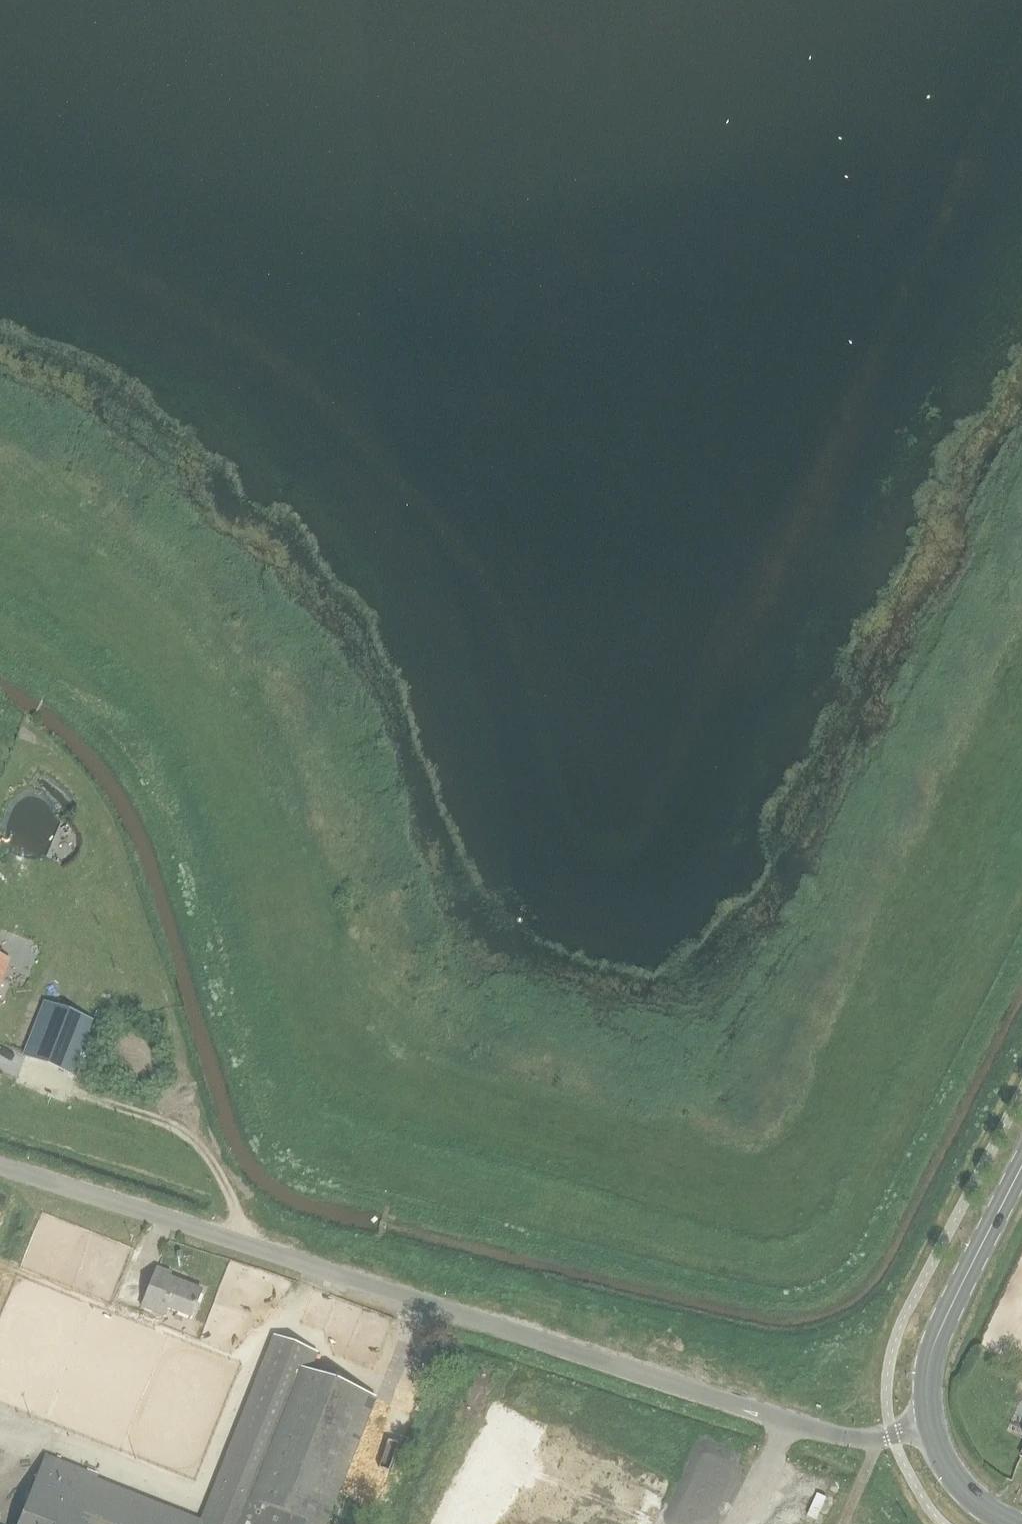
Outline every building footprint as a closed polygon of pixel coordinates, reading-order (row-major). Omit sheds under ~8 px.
[(45,1005),(25,1053),(71,1071),(90,1023),(45,1005)] [(191,1319),(202,1291),(170,1278),(171,1274),(157,1269),(141,1308),(163,1317),(166,1310),(191,1319)] [(376,1399),(310,1373),(317,1354),(274,1337),(201,1522),(96,1481),(98,1477),(46,1456),(19,1523),(327,1523),(376,1399)]
